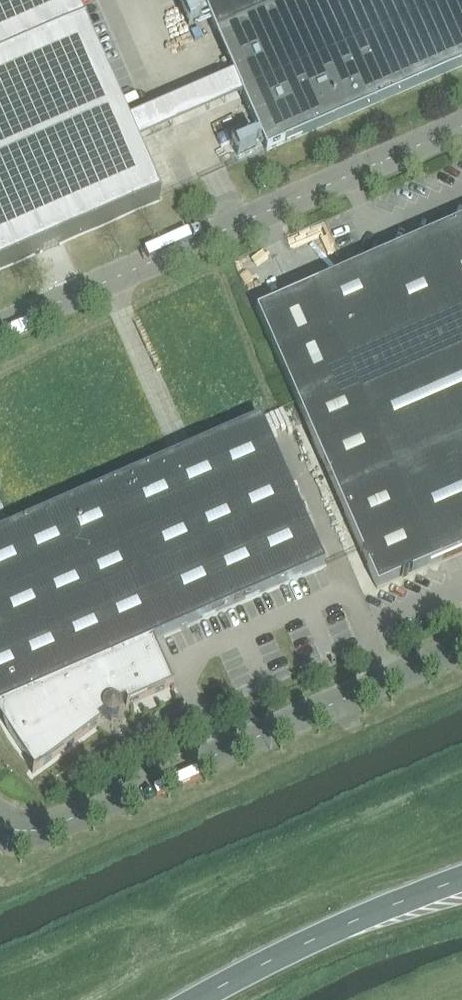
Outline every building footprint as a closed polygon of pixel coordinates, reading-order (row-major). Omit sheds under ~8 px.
[(159,201),(71,0),(0,0),(0,271),(159,201)] [(215,33),(233,25),(259,84),(241,92),(266,150),(461,65),(461,0),(201,0),(215,33)] [(256,312),(296,403),(360,550),(377,588),(432,564),(461,551),(461,222),(346,272),(256,312)] [(3,719),(7,727),(13,738),(21,749),(26,756),(38,768),(32,772),(32,773),(99,724),(97,720),(104,715),(106,718),(110,720),(114,719),(118,716),(119,713),(118,708),(116,706),(124,702),(126,706),(173,685),(173,684),(171,685),(152,641),(324,565),(260,419),(0,532),(0,713),(3,719)]
